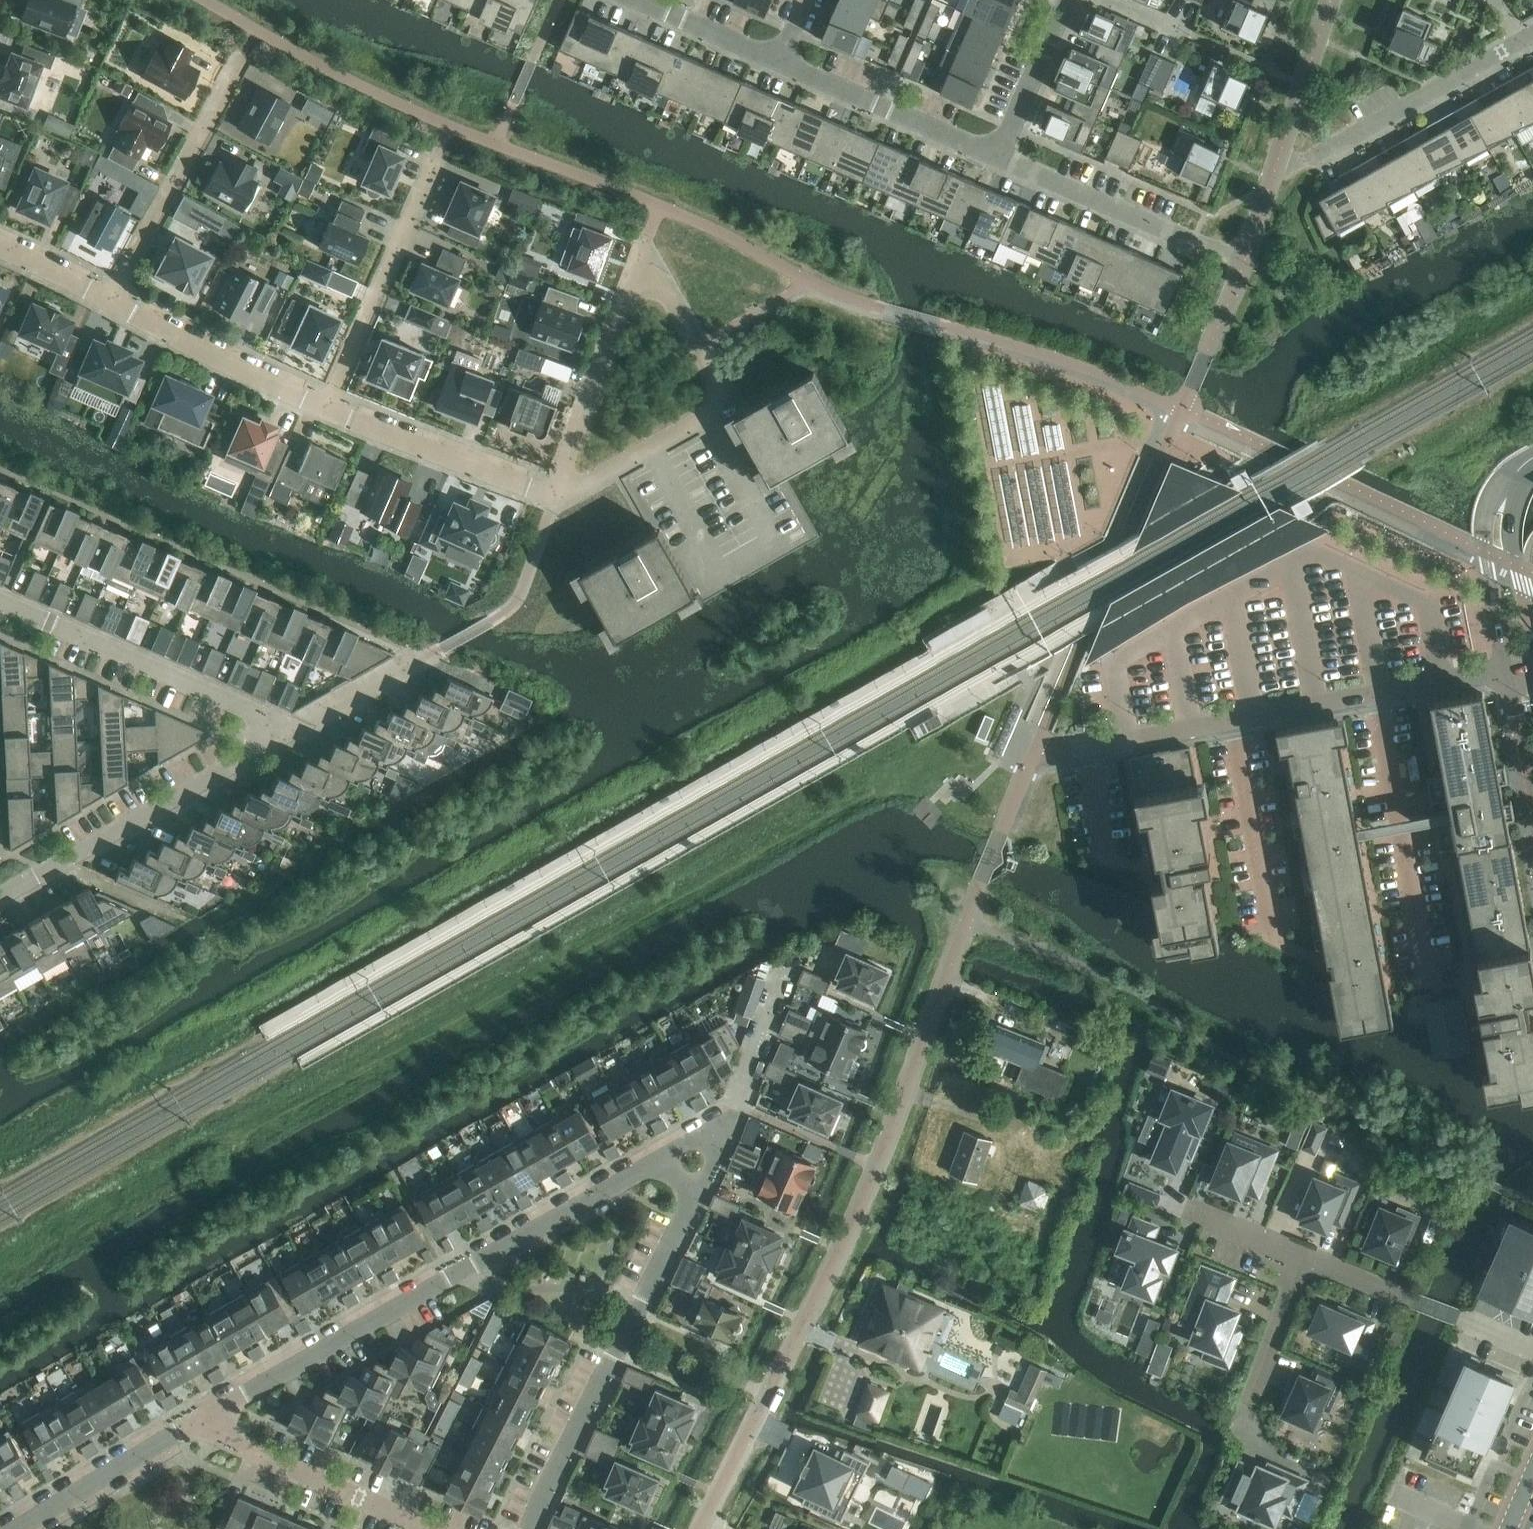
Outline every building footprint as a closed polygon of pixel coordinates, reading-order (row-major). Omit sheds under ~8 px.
[(21,19),(63,35),(74,6),(80,8),(83,0),(29,0),(21,19)] [(468,9),(472,0),(448,0),(468,9)] [(468,9),(482,15),(479,19),(493,25),(504,0),(472,0),(468,9)] [(523,33),(538,0),(504,0),(493,25),(507,31),(509,27),(523,33)] [(766,16),(773,0),(730,0),(766,16)] [(881,21),(890,1),(886,0),(839,0),(838,2),(870,16),(870,17),(881,21)] [(924,0),(919,0),(913,12),(919,15),(926,1),(924,0)] [(963,12),(1006,31),(1014,12),(987,0),(968,0),(963,12)] [(1014,12),(1019,0),(987,0),(1014,12)] [(1278,0),(1253,0),(1252,3),(1246,0),(1233,0),(1221,27),(1243,36),(1244,33),(1261,40),(1278,0)] [(830,21),(862,35),(870,17),(870,16),(838,2),(830,21)] [(937,6),(931,3),(925,17),(931,20),(937,6)] [(591,15),(577,9),(560,49),(588,61),(603,26),(587,19),(589,15),(590,16),(591,15)] [(1403,9),(1394,31),(1398,32),(1390,49),(1431,66),(1441,45),(1428,39),(1435,23),(1403,9)] [(1078,34),(1100,43),(1100,42),(1126,54),(1138,25),(1139,25),(1140,24),(1112,12),(1112,13),(1116,15),(1112,22),(1088,11),(1078,34)] [(907,27),(913,29),(919,15),(913,12),(907,27)] [(1006,31),(963,12),(955,31),(998,49),(1006,31)] [(919,32),(925,35),(931,20),(925,17),(919,32)] [(822,40),(854,54),(862,35),(830,21),(822,40)] [(621,29),(619,33),(603,26),(588,61),(615,73),(633,33),(620,27),(619,29),(621,29)] [(998,49),(955,31),(947,49),(989,68),(998,49)] [(645,40),(646,39),(633,33),(615,73),(629,79),(627,84),(641,90),(658,50),(642,43),(644,39),(645,40)] [(187,64),(193,51),(163,35),(141,76),(184,98),(199,70),(187,64)] [(909,38),(903,35),(897,50),(903,53),(909,38)] [(921,43),(915,41),(909,55),(915,58),(921,43)] [(1073,47),(1063,68),(1101,85),(1102,84),(1110,64),(1119,68),(1126,54),(1100,42),(1100,43),(1094,56),(1073,47)] [(11,53),(0,82),(0,96),(25,106),(27,101),(31,101),(35,90),(32,87),(41,65),(50,69),(55,56),(25,44),(20,56),(11,53)] [(989,68),(947,49),(939,68),(981,87),(989,68)] [(676,53),(674,57),(658,50),(641,90),(655,96),(657,91),(670,97),(688,57),(675,51),(674,53),(676,53)] [(891,64),(897,67),(903,53),(897,50),(891,64)] [(92,51),(87,62),(99,67),(103,56),(92,51)] [(1152,53),(1139,82),(1151,87),(1164,58),(1152,53)] [(902,69),(909,72),(915,58),(909,55),(902,69)] [(700,64),(701,63),(688,57),(670,97),(698,109),(713,74),(697,67),(699,63),(700,64)] [(1163,92),(1176,64),(1164,58),(1151,87),(1163,92)] [(1240,109),(1251,84),(1234,77),(1236,74),(1214,64),(1200,96),(1226,107),(1227,103),(1240,109)] [(930,87),(973,106),(981,87),(939,68),(930,87)] [(1102,84),(1101,85),(1063,68),(1054,90),(1076,99),(1070,112),(1095,123),(1111,88),(1102,84)] [(1527,70),(1515,77),(1532,108),(1532,79),(1532,80),(1527,70)] [(731,77),(729,81),(713,74),(698,109),(725,121),(743,81),(730,75),(729,77),(731,77)] [(1509,93),(1496,101),(1514,134),(1515,133),(1513,130),(1532,122),(1532,108),(1515,77),(1503,83),(1509,93)] [(754,87),(755,88),(756,87),(743,81),(725,121),(739,127),(737,132),(751,138),(768,98),(752,91),(754,87)] [(129,98),(134,89),(119,82),(115,91),(129,98)] [(285,102),(260,88),(238,128),(264,141),(285,102)] [(122,132),(108,158),(132,170),(145,145),(156,150),(158,147),(162,146),(166,138),(165,133),(171,123),(160,117),(162,115),(160,111),(158,110),(161,104),(138,92),(132,103),(132,102),(118,130),(122,132)] [(332,112),(307,98),(301,111),(326,124),(332,112)] [(786,101),(784,105),(768,98),(751,138),(765,144),(767,139),(780,145),(798,105),(785,99),(784,101),(786,101)] [(1132,98),(1128,108),(1140,112),(1144,103),(1132,98)] [(1483,108),(1477,98),(1465,105),(1489,148),(1490,147),(1488,144),(1513,133),(1513,134),(1514,134),(1496,101),(1483,108)] [(1056,141),(1055,142),(1083,154),(1084,153),(1083,153),(1095,123),(1070,112),(1048,103),(1039,125),(1063,135),(1060,143),(1056,141)] [(810,112),(811,111),(798,105),(780,145),(808,157),(823,122),(807,115),(809,111),(810,112)] [(1453,112),(1458,121),(1445,129),(1464,162),(1465,161),(1463,158),(1488,147),(1489,148),(1465,105),(1453,112)] [(74,124),(49,113),(43,127),(68,139),(74,124)] [(1121,121),(1118,130),(1130,135),(1133,126),(1121,121)] [(841,125),(839,129),(823,122),(808,157),(835,169),(853,129),(840,123),(839,125),(841,125)] [(1432,136),(1427,126),(1415,133),(1439,176),(1440,176),(1438,172),(1463,162),(1464,162),(1445,129),(1432,136)] [(400,140),(373,128),(362,152),(373,156),(361,183),(368,186),(366,189),(367,193),(369,196),(372,197),(376,197),(379,195),(381,191),(387,194),(404,156),(394,152),(400,140)] [(1176,172),(1208,186),(1217,164),(1214,163),(1221,146),(1180,128),(1170,150),(1184,156),(1176,172)] [(865,136),(866,135),(853,129),(835,169),(863,181),(878,146),(862,139),(864,135),(865,136)] [(1118,130),(1106,159),(1118,164),(1130,135),(1118,130)] [(1403,140),(1408,150),(1395,157),(1414,190),(1415,190),(1413,187),(1438,176),(1439,176),(1415,133),(1403,140)] [(1130,169),(1142,140),(1130,135),(1118,164),(1130,169)] [(4,189),(21,144),(0,137),(0,188),(4,189)] [(896,149),(894,153),(878,146),(863,181),(890,193),(908,153),(895,147),(894,149),(896,149)] [(87,148),(80,164),(91,169),(98,153),(87,148)] [(920,160),(921,159),(908,153),(890,193),(918,205),(933,170),(917,163),(919,159),(920,160)] [(100,154),(94,165),(118,179),(124,167),(100,154)] [(1382,164),(1377,154),(1365,161),(1389,204),(1390,204),(1388,201),(1413,190),(1413,191),(1414,190),(1395,157),(1382,164)] [(220,163),(205,191),(241,210),(256,182),(250,179),(256,168),(232,156),(227,166),(220,163)] [(1363,215),(1388,204),(1388,205),(1389,204),(1365,161),(1352,168),(1358,178),(1345,185),(1364,218),(1363,215)] [(316,181),(322,168),(311,163),(305,177),(316,181)] [(289,199),(300,179),(280,168),(274,180),(287,186),(282,195),(289,199)] [(53,208),(70,215),(81,190),(65,182),(35,169),(34,170),(35,170),(31,178),(26,176),(17,196),(22,199),(19,207),(18,207),(18,208),(33,214),(32,216),(43,221),(43,219),(48,221),(48,220),(53,208)] [(951,173),(949,177),(933,170),(918,205),(945,217),(963,177),(950,171),(949,172),(951,173)] [(975,184),(976,183),(963,177),(945,217),(973,229),(988,194),(972,187),(974,183),(975,184)] [(308,198),(314,184),(304,179),(298,193),(308,198)] [(448,234),(477,247),(483,233),(479,231),(493,198),(494,199),(494,197),(463,183),(462,185),(463,185),(448,218),(448,217),(448,218),(453,221),(448,234)] [(1513,193),(1507,183),(1497,188),(1503,199),(1513,193)] [(1338,229),(1363,218),(1363,219),(1364,218),(1345,185),(1319,200),(1325,210),(1315,216),(1325,239),(1338,232),(1338,233),(1339,232),(1338,229)] [(535,212),(540,199),(514,188),(509,201),(535,212)] [(1006,197),(1004,201),(988,194),(973,229),(1000,241),(1018,201),(1005,195),(1004,196),(1006,197)] [(118,210),(119,208),(107,201),(106,203),(96,198),(78,232),(88,238),(87,240),(99,246),(100,244),(110,249),(128,215),(118,210)] [(330,221),(319,247),(356,264),(368,238),(355,232),(364,210),(341,200),(332,222),(330,221)] [(1030,208),(1031,207),(1018,201),(1000,241),(1028,253),(1043,218),(1027,211),(1029,207),(1030,208)] [(205,207),(197,221),(218,233),(226,219),(205,207)] [(578,212),(559,265),(582,273),(583,277),(591,280),(595,278),(600,280),(607,262),(604,261),(613,238),(604,234),(608,222),(578,212)] [(1061,221),(1059,225),(1043,218),(1028,253),(1055,265),(1073,225),(1060,219),(1059,220),(1061,221)] [(1085,232),(1086,231),(1073,225),(1055,265),(1069,271),(1067,276),(1081,282),(1098,242),(1082,235),(1083,231),(1085,232)] [(1435,229),(1425,235),(1429,242),(1439,236),(1435,229)] [(1414,249),(1406,235),(1401,238),(1409,252),(1414,249)] [(186,290),(187,289),(191,292),(210,257),(175,238),(173,243),(172,242),(167,252),(167,253),(161,265),(158,263),(152,274),(163,280),(164,277),(177,284),(176,284),(186,290)] [(1116,245),(1114,249),(1098,242),(1081,282),(1095,288),(1097,283),(1110,289),(1128,249),(1115,243),(1114,244),(1116,245)] [(414,278),(411,285),(414,293),(421,296),(426,295),(449,305),(460,279),(459,278),(467,259),(444,249),(436,268),(424,263),(418,276),(414,278)] [(1138,255),(1140,256),(1141,255),(1128,249),(1110,289),(1138,301),(1153,266),(1137,259),(1138,255)] [(1357,252),(1349,257),(1356,269),(1364,264),(1357,252)] [(522,256),(517,269),(527,272),(532,259),(522,256)] [(325,283),(331,270),(306,259),(300,274),(311,279),(312,277),(325,283)] [(501,265),(496,277),(506,282),(512,270),(501,265)] [(1171,269),(1169,273),(1153,266),(1138,301),(1166,313),(1183,273),(1170,267),(1169,268),(1171,269)] [(276,288),(251,275),(250,277),(234,269),(214,307),(243,322),(250,309),(262,315),(276,288)] [(279,270),(273,282),(289,289),(294,277),(279,270)] [(325,283),(324,285),(350,296),(356,281),(331,270),(325,283)] [(514,271),(510,283),(525,288),(529,277),(514,271)] [(578,341),(583,327),(581,326),(584,317),(575,314),(575,304),(573,303),(576,296),(550,287),(532,334),(572,349),(576,340),(578,341)] [(309,360),(313,359),(317,357),(320,359),(338,319),(309,306),(308,308),(294,301),(290,310),(287,309),(282,319),(285,321),(282,328),(281,329),(282,330),(282,331),(282,332),(283,333),(284,333),(285,333),(287,333),(288,332),(289,332),(296,335),(291,345),(303,350),(303,355),(305,358),(309,360)] [(19,333),(58,350),(50,370),(63,375),(78,341),(66,335),(72,320),(32,303),(19,333)] [(413,305),(407,319),(448,336),(453,323),(413,305)] [(512,329),(495,323),(491,335),(508,341),(512,329)] [(424,354),(385,339),(369,378),(408,393),(416,375),(426,379),(433,360),(424,356),(424,354)] [(74,385),(119,405),(123,397),(135,402),(145,379),(133,374),(139,361),(127,355),(129,351),(108,342),(106,346),(94,341),(74,385)] [(546,358),(520,349),(515,362),(541,372),(546,358)] [(454,365),(444,393),(439,391),(434,405),(477,422),(481,412),(493,416),(493,417),(494,417),(503,392),(490,387),(493,380),(454,365)] [(853,434),(850,436),(814,373),(790,386),(793,391),(748,417),(780,473),(825,448),(827,451),(833,448),(838,456),(858,444),(853,434)] [(201,416),(210,396),(196,390),(198,386),(180,379),(179,382),(166,376),(146,422),(203,447),(214,422),(201,416)] [(509,388),(501,412),(514,416),(510,428),(529,435),(530,430),(535,431),(536,435),(539,437),(543,437),(546,436),(548,433),(550,429),(558,405),(557,405),(563,390),(548,384),(542,400),(509,388)] [(56,394),(50,406),(59,410),(64,398),(56,394)] [(117,415),(103,442),(118,449),(131,422),(117,415)] [(273,432),(275,426),(262,421),(260,426),(257,425),(254,422),(250,420),(247,420),(243,419),(242,420),(235,417),(228,433),(236,436),(229,451),(251,460),(247,469),(270,479),(281,453),(269,447),(275,433),(273,432)] [(275,482),(268,496),(287,504),(290,495),(289,494),(291,489),(302,494),(309,477),(333,487),(345,460),(322,450),(323,448),(310,442),(303,456),(289,449),(275,482)] [(402,499),(409,483),(379,470),(375,479),(358,472),(346,501),(363,508),(362,510),(384,519),(383,523),(406,533),(418,505),(402,499)] [(14,488),(13,488),(13,487),(4,483),(4,484),(0,482),(0,519),(14,488)] [(41,496),(29,491),(28,494),(14,488),(0,519),(0,526),(24,536),(41,496)] [(247,495),(241,508),(255,514),(260,501),(247,495)] [(48,503),(32,540),(58,551),(74,515),(75,515),(77,512),(65,506),(63,510),(48,503)] [(436,509),(422,542),(436,548),(439,541),(447,545),(443,554),(477,569),(487,546),(489,547),(495,545),(499,540),(500,534),(498,528),(492,525),(494,522),(481,516),(484,511),(469,504),(466,510),(454,504),(449,514),(436,509)] [(99,525),(99,524),(91,521),(90,521),(75,515),(74,515),(58,551),(72,557),(72,559),(83,563),(100,526),(99,525)] [(124,536),(125,535),(116,532),(100,526),(83,563),(80,571),(105,582),(125,537),(124,536)] [(141,539),(139,543),(125,537),(105,582),(130,593),(134,584),(150,548),(151,548),(153,545),(141,539)] [(676,606),(674,603),(688,595),(656,538),(589,576),(607,608),(602,611),(608,621),(600,625),(612,646),(622,641),(620,637),(676,606)] [(177,559),(178,556),(166,550),(164,554),(151,548),(150,548),(134,584),(160,595),(176,559),(177,559)] [(402,549),(398,558),(406,561),(410,552),(402,549)] [(2,586),(12,562),(0,557),(0,558),(0,585),(2,586)] [(200,569),(201,569),(192,565),(191,565),(177,559),(176,559),(160,595),(174,602),(173,603),(185,608),(186,607),(185,606),(201,570),(200,569)] [(216,573),(215,576),(201,570),(185,606),(186,607),(210,618),(226,581),(227,581),(229,578),(216,573)] [(24,596),(37,601),(47,577),(35,572),(24,596)] [(242,584),(240,587),(227,581),(226,581),(210,618),(235,629),(252,592),(254,589),(242,584)] [(453,582),(447,595),(462,602),(468,589),(453,582)] [(60,583),(50,607),(62,613),(72,588),(60,583)] [(249,635),(249,636),(261,641),(261,640),(277,603),(276,602),(268,598),(267,599),(252,592),(235,629),(249,635)] [(86,594),(75,618),(87,624),(98,599),(86,594)] [(292,606),(291,609),(277,603),(261,640),(286,651),(302,614),(303,614),(304,611),(292,606)] [(100,629),(112,635),(123,610),(111,605),(100,629)] [(300,657),(299,658),(312,663),(312,662),(311,662),(328,625),(327,625),(327,624),(318,620),(318,621),(303,614),(302,614),(286,651),(300,657)] [(136,616),(126,640),(138,646),(148,621),(136,616)] [(347,680),(348,680),(394,654),(353,636),(355,633),(343,628),(342,631),(328,625),(311,662),(312,662),(350,678),(347,680)] [(162,627),(151,651),(163,656),(174,632),(162,627)] [(187,638),(176,662),(188,667),(199,643),(187,638)] [(2,713),(28,712),(26,678),(47,677),(47,662),(0,642),(0,676),(2,713)] [(202,673),(214,679),(224,654),(212,649),(202,673)] [(237,660),(227,684),(239,689),(250,665),(237,660)] [(96,684),(47,662),(47,677),(51,743),(78,741),(75,699),(97,697),(96,684)] [(263,671),(252,695),(264,701),(275,676),(263,671)] [(492,697),(448,678),(442,690),(435,687),(430,699),(429,699),(463,714),(463,715),(470,718),(472,714),(479,713),(484,709),(489,705),(491,698),(492,697)] [(288,682),(278,707),(290,712),(300,688),(288,682)] [(123,696),(96,684),(97,697),(99,740),(211,734),(154,709),(155,724),(124,726),(123,696)] [(508,688),(499,709),(510,714),(513,707),(528,713),(534,699),(508,688)] [(1423,703),(1440,795),(1431,796),(1437,829),(1447,828),(1448,834),(1447,834),(1483,1027),(1485,1039),(1495,1092),(1532,1085),(1532,960),(1483,692),(1423,703)] [(443,730),(450,729),(456,726),(460,721),(463,715),(463,714),(429,699),(430,699),(419,694),(414,706),(406,703),(401,715),(401,716),(434,730),(434,731),(442,734),(443,730)] [(415,747),(421,745),(427,742),(431,737),(434,731),(434,730),(401,716),(401,715),(391,710),(385,723),(378,719),(372,731),(372,732),(406,747),(405,747),(413,751),(415,747)] [(28,712),(2,713),(5,777),(31,776),(53,775),(51,750),(30,751),(28,712)] [(995,718),(986,714),(976,736),(986,740),(995,718)] [(470,726),(481,731),(484,723),(474,718),(470,726)] [(1336,719),(1284,729),(1339,1025),(1392,1015),(1336,719)] [(386,763),(393,762),(399,758),(403,754),(405,747),(406,747),(372,732),(372,731),(362,727),(357,739),(349,736),(344,747),(343,748),(377,763),(377,764),(384,767),(386,763)] [(211,734),(99,740),(101,781),(102,796),(127,782),(125,751),(157,749),(157,764),(211,734)] [(441,742),(452,747),(456,740),(445,735),(441,742)] [(78,741),(51,743),(51,750),(53,775),(54,808),(55,823),(102,796),(101,781),(80,783),(78,741)] [(358,779),(364,778),(370,775),(374,770),(377,764),(377,763),(343,748),(344,747),(333,743),(328,755),(320,752),(315,764),(349,779),(348,780),(356,783),(358,779)] [(1190,747),(1130,758),(1165,948),(1218,938),(1206,872),(1196,874),(1195,870),(1213,866),(1210,854),(1197,856),(1196,852),(1210,849),(1190,747)] [(427,756),(416,751),(413,759),(424,763),(427,756)] [(329,796),(335,794),(341,791),(346,786),(348,780),(349,779),(315,764),(305,759),(299,772),(292,768),(287,780),(286,781),(320,796),(327,800),(329,796)] [(384,775),(395,780),(399,772),(388,768),(384,775)] [(31,776),(5,777),(9,848),(9,849),(55,823),(54,808),(33,810),(31,776)] [(300,812),(307,811),(313,807),(317,803),(320,796),(286,781),(287,780),(276,776),(271,788),(263,785),(258,796),(258,797),(291,812),(291,813),(299,816),(300,812)] [(370,789),(359,784),(356,791),(367,796),(370,789)] [(272,828),(278,827),(284,824),(288,819),(291,813),(291,812),(258,797),(258,796),(248,792),(242,804),(234,801),(229,813),(229,814),(263,828),(262,829),(270,832),(272,828)] [(330,800),(327,807),(347,815),(350,809),(341,805),(330,800)] [(243,844),(250,843),(255,840),(260,835),(262,829),(263,828),(229,814),(229,813),(219,808),(213,821),(206,817),(201,829),(200,830),(234,845),(241,849),(243,844)] [(298,824),(309,829),(313,821),(302,817),(298,824)] [(231,852),(234,845),(200,830),(201,829),(190,825),(185,837),(177,834),(172,845),(172,846),(205,861),(205,862),(213,865),(214,861),(221,860),(227,856),(231,852)] [(284,838),(273,833),(270,840),(281,845),(284,838)] [(149,850),(143,862),(177,877),(176,878),(184,881),(186,877),(192,876),(198,873),(202,868),(205,862),(205,861),(172,846),(172,845),(162,841),(156,853),(149,850)] [(241,857),(252,861),(256,854),(245,849),(241,857)] [(283,855),(278,865),(284,867),(296,861),(283,855)] [(143,862),(133,857),(128,870),(120,866),(115,878),(114,879),(155,898),(157,894),(164,892),(170,889),(174,884),(176,878),(177,877),(143,862)] [(216,865),(213,873),(224,878),(227,870),(216,865)] [(187,882),(184,889),(195,894),(198,887),(187,882)] [(97,891),(97,892),(93,895),(89,887),(75,895),(76,896),(65,902),(65,903),(85,938),(137,909),(97,891)] [(51,909),(52,910),(41,916),(61,952),(85,938),(65,903),(65,902),(65,901),(51,909)] [(177,927),(148,914),(148,915),(138,921),(150,942),(177,927)] [(65,959),(61,952),(41,916),(41,915),(27,922),(28,924),(17,930),(37,966),(41,973),(65,959)] [(37,966),(17,930),(17,928),(3,936),(4,937),(0,940),(0,956),(13,979),(37,966)] [(842,929),(836,944),(861,955),(868,940),(842,929)] [(888,972),(848,955),(840,975),(843,977),(839,985),(871,999),(870,1001),(876,1004),(885,983),(883,983),(888,972)] [(13,979),(0,956),(0,996),(17,986),(13,979)] [(804,970),(798,983),(825,994),(830,981),(804,970)] [(750,974),(743,993),(758,999),(765,980),(750,974)] [(36,995),(26,1001),(32,1011),(42,1006),(36,995)] [(755,1000),(744,996),(739,1010),(750,1014),(755,1000)] [(1460,996),(1424,1003),(1434,1057),(1470,1050),(1469,1043),(1485,1039),(1483,1027),(1467,1030),(1460,996)] [(863,1038),(866,1031),(830,1015),(830,1016),(827,1014),(824,1014),(820,1015),(818,1018),(817,1021),(816,1021),(816,1023),(811,1021),(811,1020),(790,1011),(785,1023),(856,1054),(859,1048),(863,1049),(866,1047),(867,1044),(867,1040),(863,1038)] [(1046,1011),(1041,1023),(1054,1028),(1059,1016),(1046,1011)] [(1070,1020),(1065,1032),(1077,1037),(1082,1025),(1070,1020)] [(741,1047),(727,1022),(693,1041),(690,1035),(688,1037),(712,1080),(733,1069),(725,1055),(741,1047)] [(779,1035),(801,1044),(801,1043),(806,1045),(805,1047),(804,1050),(803,1054),(805,1057),(807,1059),(810,1061),(834,1071),(833,1075),(835,1078),(838,1079),(842,1079),(844,1076),(847,1077),(856,1054),(785,1023),(779,1035)] [(1045,1044),(999,1025),(989,1051),(1025,1066),(1018,1084),(1049,1096),(1058,1073),(1036,1065),(1045,1044)] [(686,1038),(689,1043),(671,1053),(692,1091),(712,1080),(688,1037),(686,1038)] [(653,1063),(651,1058),(648,1059),(673,1102),(692,1091),(671,1053),(653,1063)] [(592,1056),(572,1067),(579,1081),(599,1070),(592,1056)] [(646,1060),(649,1066),(631,1075),(653,1114),(673,1102),(648,1059),(646,1060)] [(770,1062),(765,1075),(791,1087),(797,1074),(770,1062)] [(614,1085),(611,1080),(609,1081),(633,1125),(653,1114),(631,1075),(614,1085)] [(591,1098),(612,1136),(633,1125),(609,1081),(606,1083),(609,1088),(591,1098)] [(801,1084),(792,1104),(796,1106),(792,1114),(824,1129),(823,1131),(829,1133),(838,1113),(836,1112),(840,1101),(801,1084)] [(1210,1106),(1173,1091),(1153,1142),(1160,1145),(1154,1161),(1176,1170),(1188,1140),(1195,1144),(1210,1106)] [(708,1105),(702,1095),(696,1098),(702,1109),(708,1105)] [(691,1101),(697,1112),(702,1109),(696,1098),(691,1101)] [(598,1144),(577,1106),(559,1116),(556,1111),(553,1112),(578,1156),(598,1144)] [(551,1114),(554,1119),(536,1129),(558,1167),(578,1156),(553,1112),(551,1114)] [(668,1128),(663,1117),(657,1120),(663,1131),(668,1128)] [(1297,1117),(1293,1126),(1305,1130),(1308,1121),(1297,1117)] [(651,1124),(657,1134),(663,1131),(657,1120),(651,1124)] [(1303,1148),(1316,1154),(1327,1127),(1314,1121),(1303,1148)] [(519,1139),(516,1134),(514,1135),(538,1178),(558,1167),(536,1129),(519,1139)] [(993,1141),(965,1131),(950,1173),(978,1183),(993,1141)] [(1330,1140),(1330,1142),(1333,1143),(1343,1147),(1347,1136),(1335,1131),(1330,1140)] [(511,1136),(514,1141),(497,1151),(518,1189),(538,1178),(514,1135),(511,1136)] [(823,1149),(808,1143),(803,1154),(818,1160),(823,1149)] [(621,1154),(615,1144),(609,1147),(615,1158),(621,1154)] [(1241,1196),(1245,1185),(1246,1184),(1245,1184),(1247,1178),(1248,1179),(1248,1178),(1263,1183),(1276,1151),(1261,1145),(1257,1155),(1229,1144),(1213,1185),(1216,1186),(1241,1196)] [(1357,1156),(1379,1166),(1384,1153),(1362,1144),(1357,1156)] [(760,1155),(739,1145),(733,1157),(805,1188),(808,1183),(811,1184),(814,1182),(816,1178),(815,1175),(812,1172),(815,1166),(779,1150),(776,1149),(772,1149),(769,1150),(767,1153),(765,1156),(764,1158),(760,1156),(760,1155)] [(603,1150),(609,1161),(615,1158),(609,1147),(603,1150)] [(479,1161),(476,1156),(474,1157),(498,1201),(518,1189),(497,1151),(479,1161)] [(472,1158),(474,1164),(457,1174),(478,1212),(498,1201),(474,1157),(472,1158)] [(728,1169),(750,1178),(750,1177),(755,1179),(754,1181),(753,1185),(752,1188),(753,1192),(756,1194),(759,1195),(759,1196),(783,1206),(782,1210),(784,1213),(787,1214),(791,1214),(793,1210),(795,1211),(805,1188),(733,1157),(728,1169)] [(1204,1162),(1199,1176),(1208,1180),(1213,1166),(1204,1162)] [(573,1181),(567,1171),(562,1174),(568,1184),(573,1181)] [(439,1183),(436,1178),(434,1180),(459,1223),(478,1212),(457,1174),(439,1183)] [(556,1177),(562,1188),(568,1184),(562,1174),(556,1177)] [(1343,1220),(1358,1183),(1340,1176),(1336,1187),(1315,1178),(1299,1215),(1304,1217),(1302,1221),(1326,1231),(1332,1215),(1343,1220)] [(417,1196),(438,1234),(459,1223),(434,1180),(432,1181),(435,1186),(417,1196)] [(1129,1181),(1124,1194),(1157,1208),(1162,1194),(1129,1181)] [(720,1194),(730,1199),(734,1191),(723,1186),(720,1194)] [(534,1203),(528,1193),(522,1196),(528,1207),(534,1203)] [(741,1206),(715,1195),(709,1208),(736,1219),(741,1206)] [(516,1200),(522,1210),(528,1207),(522,1196),(516,1200)] [(424,1242),(402,1204),(384,1214),(381,1209),(379,1210),(404,1254),(424,1242)] [(1393,1258),(1406,1228),(1413,1231),(1419,1216),(1398,1207),(1395,1216),(1382,1210),(1380,1214),(1376,1212),(1371,1226),(1374,1227),(1366,1247),(1376,1251),(1375,1255),(1388,1260),(1390,1257),(1393,1258)] [(377,1212),(380,1217),(362,1227),(384,1265),(404,1254),(379,1210),(377,1212)] [(494,1226),(488,1215),(482,1219),(488,1229),(494,1226)] [(1119,1216),(1115,1226),(1123,1229),(1127,1219),(1119,1216)] [(767,1265),(770,1266),(779,1246),(776,1244),(780,1236),(748,1222),(749,1220),(743,1217),(734,1237),(736,1238),(732,1247),(732,1248),(768,1264),(767,1265)] [(476,1222),(482,1232),(488,1229),(482,1219),(476,1222)] [(1125,1234),(1135,1238),(1129,1255),(1139,1259),(1136,1268),(1132,1267),(1124,1287),(1128,1288),(1149,1296),(1149,1297),(1153,1298),(1161,1278),(1156,1276),(1159,1267),(1168,1270),(1176,1250),(1151,1241),(1157,1227),(1134,1219),(1129,1232),(1126,1231),(1125,1234)] [(1482,1290),(1532,1312),(1532,1228),(1512,1219),(1482,1290)] [(345,1237),(342,1232),(339,1233),(364,1276),(384,1265),(362,1227),(345,1237)] [(337,1234),(340,1239),(323,1249),(344,1287),(364,1276),(339,1233),(337,1234)] [(448,1252),(454,1248),(448,1238),(442,1241),(448,1252)] [(756,1295),(765,1275),(763,1274),(767,1265),(768,1264),(732,1248),(732,1247),(729,1246),(720,1267),(723,1268),(719,1276),(751,1290),(750,1292),(756,1295)] [(305,1259),(302,1254),(300,1255),(324,1299),(344,1287),(323,1249),(305,1259)] [(428,1263),(434,1259),(428,1249),(422,1252),(428,1263)] [(282,1272),(304,1310),(324,1299),(300,1255),(297,1257),(300,1262),(282,1272)] [(704,1282),(710,1269),(683,1257),(678,1270),(704,1282)] [(399,1279),(394,1268),(388,1272),(394,1282),(399,1279)] [(1203,1268),(1187,1310),(1201,1315),(1192,1341),(1209,1348),(1205,1357),(1227,1366),(1237,1342),(1227,1338),(1238,1312),(1223,1306),(1233,1279),(1203,1268)] [(712,1285),(704,1282),(678,1270),(672,1283),(692,1292),(693,1290),(698,1292),(696,1295),(690,1309),(689,1312),(688,1316),(689,1319),(692,1321),(695,1322),(695,1323),(731,1338),(734,1332),(738,1333),(741,1331),(742,1328),(742,1324),(739,1321),(741,1315),(739,1314),(740,1310),(738,1307),(735,1306),(731,1306),(729,1310),(705,1299),(712,1285)] [(382,1275),(388,1286),(394,1282),(388,1272),(382,1275)] [(290,1318),(268,1280),(250,1291),(247,1285),(245,1287),(269,1330),(290,1318)] [(884,1284),(859,1343),(921,1369),(934,1340),(945,1344),(957,1316),(945,1311),(945,1310),(884,1284)] [(243,1288),(246,1293),(228,1303),(250,1341),(269,1330),(245,1287),(243,1288)] [(360,1301),(354,1291),(348,1294),(354,1305),(360,1301)] [(342,1298),(348,1308),(354,1305),(348,1294),(342,1298)] [(488,1299),(471,1309),(485,1317),(493,1302),(488,1299)] [(210,1313),(208,1308),(205,1309),(230,1352),(250,1341),(228,1303),(210,1313)] [(1314,1310),(1308,1322),(1313,1324),(1310,1331),(1349,1348),(1344,1359),(1371,1371),(1385,1338),(1371,1331),(1375,1322),(1351,1312),(1349,1317),(1322,1305),(1319,1312),(1314,1310)] [(203,1310),(206,1316),(188,1326),(210,1364),(230,1352),(205,1309),(203,1310)] [(504,1319),(494,1313),(487,1326),(498,1332),(504,1319)] [(313,1328),(307,1318),(301,1321),(307,1332),(313,1328)] [(1149,1318),(1144,1329),(1156,1334),(1161,1322),(1149,1318)] [(568,1340),(528,1319),(517,1342),(557,1362),(568,1340)] [(295,1324),(301,1335),(307,1332),(301,1321),(295,1324)] [(437,1326),(428,1333),(453,1346),(457,1338),(452,1328),(444,1323),(441,1328),(437,1326)] [(171,1336),(168,1330),(166,1332),(190,1375),(210,1364),(188,1326),(171,1336)] [(480,1339),(491,1345),(498,1332),(487,1326),(480,1339)] [(1394,1330),(1387,1345),(1399,1349),(1405,1335),(1394,1330)] [(148,1349),(170,1387),(190,1375),(166,1332),(163,1333),(166,1338),(148,1349)] [(411,1351),(403,1347),(399,1355),(398,1355),(391,1368),(391,1369),(402,1374),(402,1375),(409,1379),(429,1389),(431,1390),(453,1346),(428,1333),(423,1342),(417,1339),(411,1351)] [(557,1362),(517,1342),(506,1363),(546,1383),(557,1362)] [(265,1355),(259,1345),(253,1348),(260,1358),(265,1355)] [(248,1351),(254,1362),(260,1358),(253,1348),(248,1351)] [(1165,1361),(1151,1355),(1145,1370),(1160,1376),(1165,1361)] [(483,1362),(472,1356),(465,1369),(476,1375),(483,1362)] [(156,1394),(133,1357),(115,1367),(112,1362),(110,1363),(113,1369),(112,1369),(116,1376),(117,1376),(135,1406),(156,1394)] [(340,1396),(340,1397),(352,1403),(380,1418),(392,1394),(399,1398),(409,1379),(402,1375),(402,1374),(391,1369),(391,1368),(377,1361),(373,1370),(367,1367),(360,1379),(352,1375),(348,1383),(347,1383),(340,1396)] [(1425,1453),(1473,1474),(1491,1432),(1513,1382),(1465,1362),(1443,1411),(1425,1453)] [(546,1383),(506,1363),(495,1384),(535,1405),(546,1383)] [(1011,1390),(1006,1401),(1028,1411),(1046,1371),(1035,1366),(1022,1395),(1011,1390)] [(226,1378),(220,1367),(214,1370),(220,1381),(226,1378)] [(1342,1379),(1317,1367),(1311,1380),(1301,1376),(1299,1380),(1294,1378),(1281,1408),(1286,1410),(1284,1414),(1297,1419),(1294,1425),(1306,1430),(1309,1425),(1312,1426),(1321,1406),(1329,1410),(1342,1379)] [(459,1382),(469,1388),(476,1375),(465,1369),(459,1382)] [(208,1374),(214,1384),(220,1381),(214,1370),(208,1374)] [(117,1376),(116,1376),(100,1386),(99,1386),(118,1417),(135,1406),(117,1376)] [(80,1388),(77,1383),(75,1384),(100,1427),(118,1417),(99,1386),(100,1386),(96,1379),(80,1388)] [(856,1412),(878,1421),(889,1392),(867,1383),(856,1412)] [(73,1385),(76,1391),(60,1400),(83,1438),(100,1427),(75,1384),(73,1385)] [(535,1405),(495,1384),(484,1406),(525,1426),(535,1405)] [(330,1446),(352,1403),(340,1397),(340,1396),(327,1389),(322,1398),(316,1395),(310,1407),(302,1403),(298,1412),(297,1411),(288,1428),(305,1435),(305,1434),(330,1446)] [(429,1389),(426,1396),(429,1407),(437,1411),(444,1396),(431,1390),(429,1389)] [(681,1437),(684,1438),(685,1437),(684,1436),(692,1419),(693,1419),(693,1418),(690,1416),(693,1408),(662,1394),(662,1392),(656,1389),(648,1410),(650,1410),(646,1419),(645,1420),(681,1436),(681,1437)] [(178,1404),(172,1393),(167,1397),(173,1407),(178,1404)] [(161,1400),(167,1410),(173,1407),(167,1397),(161,1400)] [(461,1405),(450,1399),(443,1412),(454,1418),(461,1405)] [(45,1409),(42,1404),(40,1405),(65,1448),(83,1438),(60,1400),(45,1409)] [(23,1422),(45,1460),(65,1448),(40,1405),(38,1406),(41,1412),(23,1422)] [(473,1428),(478,1431),(479,1430),(514,1448),(525,1426),(484,1406),(473,1428)] [(437,1425),(448,1431),(454,1418),(443,1412),(437,1425)] [(637,1440),(633,1448),(665,1462),(664,1464),(670,1467),(679,1447),(677,1446),(681,1437),(681,1436),(645,1420),(646,1419),(642,1418),(641,1419),(642,1420),(635,1437),(634,1437),(633,1438),(637,1440)] [(134,1430),(128,1420),(122,1423),(128,1434),(134,1430)] [(116,1427),(122,1437),(128,1434),(122,1423),(116,1427)] [(426,1445),(392,1428),(374,1463),(388,1470),(389,1469),(410,1480),(422,1454),(426,1445)] [(622,1441),(596,1429),(590,1442),(617,1453),(622,1441)] [(514,1448),(479,1430),(478,1431),(468,1451),(503,1469),(514,1448)] [(8,1431),(0,1436),(0,1464),(10,1480),(31,1468),(8,1431)] [(441,1446),(429,1440),(426,1445),(422,1454),(434,1460),(441,1446)] [(99,1451),(93,1441),(87,1444),(93,1455),(99,1451)] [(585,1454),(611,1466),(617,1453),(590,1442),(585,1454)] [(81,1448),(87,1458),(93,1455),(87,1444),(81,1448)] [(804,1475),(798,1488),(807,1492),(802,1503),(841,1522),(870,1462),(845,1450),(839,1460),(816,1449),(810,1462),(808,1461),(807,1464),(809,1465),(808,1466),(805,1472),(803,1471),(802,1474),(804,1475)] [(503,1469),(468,1451),(457,1473),(492,1490),(503,1469)] [(434,1460),(422,1454),(410,1480),(421,1485),(434,1460)] [(612,1484),(609,1493),(640,1507),(640,1509),(646,1511),(654,1491),(652,1490),(657,1479),(617,1462),(609,1483),(612,1484)] [(1290,1514),(1305,1481),(1286,1473),(1284,1478),(1258,1467),(1256,1470),(1240,1463),(1229,1489),(1245,1496),(1239,1509),(1254,1515),(1253,1516),(1259,1518),(1259,1517),(1273,1524),(1279,1510),(1290,1514)] [(10,1480),(0,1464),(0,1487),(10,1480)] [(892,1464),(886,1478),(904,1487),(910,1473),(892,1464)] [(48,1467),(42,1471),(48,1481),(54,1478),(48,1467)] [(446,1495),(481,1513),(492,1490),(457,1473),(446,1495)] [(18,1482),(9,1487),(13,1494),(21,1488),(18,1482)] [(16,1500),(25,1495),(21,1488),(13,1494),(16,1500)] [(217,1528),(251,1528),(260,1508),(240,1499),(230,1522),(221,1518),(217,1528)] [(251,1528),(275,1528),(280,1516),(260,1508),(251,1528)] [(554,1515),(549,1527),(554,1528),(615,1528),(595,1520),(594,1520),(591,1519),(588,1518),(585,1520),(582,1522),(581,1526),(581,1525),(580,1527),(575,1525),(576,1524),(554,1515)] [(275,1528),(298,1528),(300,1525),(280,1516),(275,1528)]
